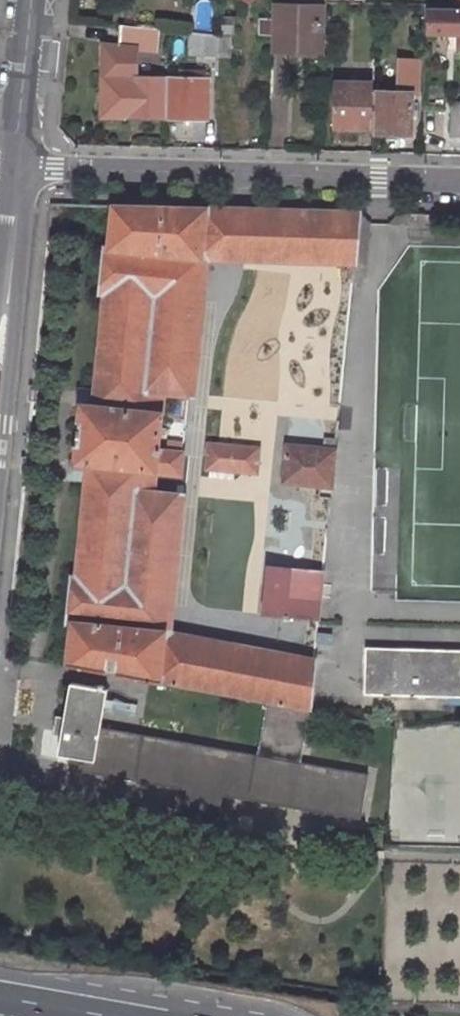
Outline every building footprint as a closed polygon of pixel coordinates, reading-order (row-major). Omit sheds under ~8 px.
[(285,54),(285,48),(318,48),(319,3),(269,2),(268,54),(285,54)] [(427,27),(459,29),(459,8),(428,7),(427,27)] [(116,20),(115,42),(153,43),(154,23),(116,20)] [(185,26),(184,52),(214,54),(215,32),(215,29),(185,26)] [(215,32),(214,54),(227,54),(227,32),(215,32)] [(135,57),(100,56),(99,110),(162,112),(163,72),(135,72),(135,57)] [(398,58),(400,85),(423,83),(421,56),(398,58)] [(203,113),(204,73),(163,72),(162,112),(203,113)] [(366,129),(366,86),(367,78),(345,78),(330,78),(330,123),(344,123),(345,129),(366,129)] [(408,130),(408,87),(366,86),(366,129),(408,130)] [(448,105),(447,131),(459,131),(459,106),(448,105)] [(167,634),(180,497),(157,494),(167,395),(190,398),(204,259),(209,209),(114,206),(97,392),(95,407),(84,406),(78,465),(90,466),(88,481),(70,666),(108,673),(111,656),(120,657),(118,675),(265,703),(309,711),(314,661),(167,634)] [(209,209),(204,259),(355,264),(360,213),(209,209)] [(358,283),(363,276),(369,224),(360,213),(355,264),(353,283),(358,283)] [(388,226),(410,227),(410,215),(396,214),(388,226)] [(85,391),(84,406),(95,407),(97,392),(85,391)] [(261,450),(212,445),(210,469),(259,475),(261,450)] [(336,450),(289,446),(286,483),(332,488),(336,450)] [(90,466),(78,465),(76,480),(88,481),(90,466)] [(324,569),(273,564),(269,613),(319,619),(324,569)] [(459,704),(459,659),(365,657),(364,702),(459,704)] [(223,801),(358,826),(367,781),(303,770),(299,769),(309,711),(265,703),(256,761),(102,732),(109,695),(72,688),(59,758),(85,763),(82,776),(176,793),(173,811),(171,821),(218,830),(219,820),(223,801)]
